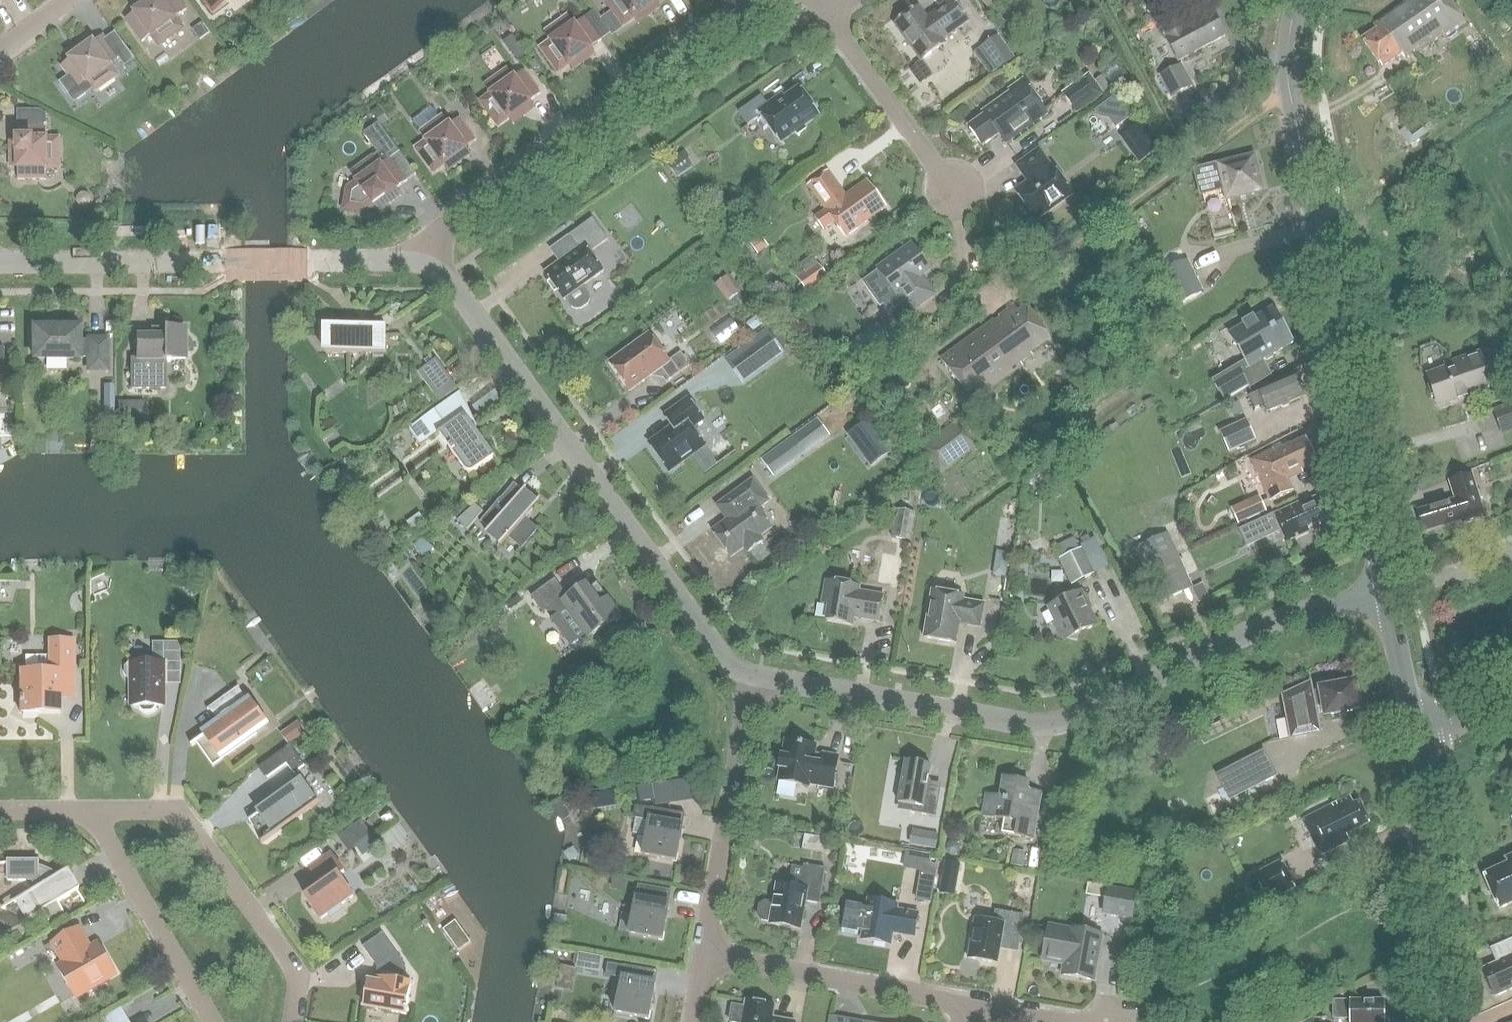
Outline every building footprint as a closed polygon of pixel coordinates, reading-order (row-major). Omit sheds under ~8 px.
[(159,47),(182,30),(175,21),(187,12),(179,0),(156,0),(126,21),(143,44),(152,37),(159,47)] [(213,15),(229,4),(226,0),(202,0),(213,15)] [(607,3),(614,12),(624,26),(660,0),(612,0),(607,3)] [(998,2),(996,0),(981,0),(988,9),(998,2)] [(1448,0),(1403,0),(1405,3),(1373,25),(1377,31),(1362,41),(1382,69),(1401,55),(1404,60),(1413,53),(1415,55),(1442,36),(1444,39),(1465,24),(1448,0)] [(919,9),(895,26),(922,62),(945,45),(942,41),(969,22),(953,1),(927,20),(919,9)] [(614,12),(600,21),(611,36),(612,38),(626,29),(624,26),(614,12)] [(1186,27),(1185,26),(1177,12),(1157,23),(1165,37),(1178,62),(1202,49),(1204,52),(1210,55),(1218,51),(1222,52),(1228,49),(1230,45),(1213,13),(1186,27)] [(594,13),(585,20),(575,27),(568,17),(545,33),(552,43),(543,50),(559,73),(611,36),(600,21),(594,13)] [(211,34),(203,22),(192,30),(200,42),(211,34)] [(517,61),(527,54),(512,34),(502,41),(517,61)] [(1013,57),(997,35),(980,48),(995,70),(1013,57)] [(69,78),(58,86),(68,99),(78,91),(88,84),(95,94),(117,77),(110,68),(118,62),(124,70),(134,63),(122,47),(114,52),(104,38),(62,68),(69,78)] [(534,60),(529,63),(536,72),(540,69),(534,60)] [(1192,87),(1180,64),(1159,75),(1171,98),(1192,87)] [(525,73),(515,80),(508,70),(485,87),(492,96),(483,104),(499,126),(541,96),(525,73)] [(1061,93),(1077,113),(1102,93),(1086,73),(1061,93)] [(1102,77),(1096,81),(1104,92),(1110,88),(1102,77)] [(1007,146),(1049,115),(1024,80),(1010,90),(1012,93),(983,113),(986,116),(969,128),(983,148),(1000,136),(1007,146)] [(807,129),(806,127),(820,117),(800,89),(771,110),(762,97),(739,114),(749,127),(762,117),(781,145),(796,134),(797,136),(807,129)] [(1116,97),(1095,112),(1101,119),(1109,120),(1116,129),(1131,118),(1116,97)] [(371,112),(382,127),(389,121),(379,107),(371,112)] [(47,142),(47,130),(47,117),(40,113),(19,113),(19,182),(47,182),(47,170),(59,170),(59,142),(47,142)] [(421,134),(428,144),(418,151),(434,173),(476,143),(460,120),(450,127),(443,117),(421,134)] [(1139,123),(1120,137),(1139,164),(1159,150),(1139,123)] [(349,191),(346,211),(365,214),(407,183),(416,177),(399,154),(378,125),(360,139),(374,158),(351,174),(358,184),(349,191)] [(1427,126),(1412,137),(1406,128),(1399,132),(1409,146),(1431,131),(1427,126)] [(1051,169),(1039,152),(1019,167),(1027,179),(1028,178),(1032,183),(1017,193),(1032,215),(1044,207),(1046,210),(1051,211),(1073,195),(1053,167),(1051,169)] [(694,167),(684,153),(666,165),(676,179),(694,167)] [(1253,157),(1214,167),(1193,173),(1199,196),(1224,189),(1227,200),(1262,191),(1253,157)] [(886,209),(874,192),(867,198),(860,188),(846,198),(829,174),(809,188),(827,212),(816,220),(824,231),(835,223),(846,239),(886,209)] [(590,296),(584,288),(604,273),(590,255),(609,241),(593,220),(570,236),(580,249),(545,274),(565,302),(566,301),(572,309),(579,311),(581,310),(589,305),(591,301),(590,296)] [(750,244),(754,241),(750,235),(746,238),(750,244)] [(754,241),(750,244),(758,255),(769,247),(761,236),(754,241)] [(879,271),(862,283),(880,308),(883,306),(889,314),(907,302),(914,312),(935,296),(921,277),(931,271),(913,246),(879,271)] [(1188,260),(1163,272),(1178,304),(1204,292),(1188,260)] [(828,278),(819,265),(807,274),(804,270),(795,277),(807,293),(828,278)] [(726,277),(714,286),(727,302),(739,293),(726,277)] [(1030,355),(1029,354),(1049,339),(1026,310),(1019,315),(1014,308),(942,360),(974,400),(1021,366),(1019,363),(1030,355)] [(1229,335),(1250,369),(1293,343),(1272,309),(1255,319),(1254,318),(1242,325),(1243,327),(1229,335)] [(327,338),(327,355),(387,355),(387,328),(338,328),(338,325),(328,325),(328,328),(327,328),(327,337),(324,336),(324,338),(327,338)] [(107,372),(107,342),(79,342),(79,330),(35,330),(35,361),(89,361),(89,372),(107,372)] [(186,362),(186,352),(189,351),(191,349),(192,346),(191,343),(189,341),(186,340),(186,330),(151,330),(151,338),(137,338),(137,361),(132,361),(132,391),(166,391),(166,362),(186,362)] [(769,359),(784,351),(772,331),(757,340),(769,359)] [(670,363),(650,336),(610,365),(630,392),(650,378),(658,372),(667,385),(691,367),(681,354),(670,363)] [(763,370),(745,346),(726,360),(744,385),(763,370)] [(1504,389),(1491,351),(1446,366),(1447,370),(1428,377),(1431,386),(1427,387),(1431,399),(1435,398),(1438,407),(1468,397),(1469,401),(1504,389)] [(439,404),(457,389),(434,359),(415,374),(439,404)] [(1264,367),(1245,376),(1250,387),(1269,378),(1264,367)] [(1239,370),(1214,385),(1224,401),(1249,387),(1239,370)] [(1290,403),(1305,397),(1301,388),(1301,386),(1299,381),(1298,380),(1295,375),(1258,391),(1259,393),(1249,397),(1254,411),(1264,406),(1267,413),(1281,407),(1284,408),(1290,405),(1290,403)] [(888,395),(896,390),(892,383),(884,387),(888,395)] [(104,395),(104,411),(114,411),(114,394),(104,395)] [(650,446),(669,472),(704,447),(692,430),(704,422),(689,401),(665,418),(673,429),(650,446)] [(143,402),(116,403),(116,422),(143,422),(143,402)] [(1234,418),(1244,413),(1239,402),(1228,407),(1234,418)] [(1511,431),(1511,403),(1491,411),(1500,435),(1511,431)] [(494,458),(464,417),(455,423),(443,406),(407,432),(420,450),(439,437),(468,477),(494,458)] [(1062,423),(1069,417),(1063,409),(1056,415),(1062,423)] [(817,419),(794,437),(807,454),(830,437),(817,419)] [(977,447),(955,419),(920,448),(942,475),(977,447)] [(1245,420),(1218,433),(1228,452),(1255,440),(1245,420)] [(866,422),(848,436),(871,466),(889,453),(866,422)] [(794,437),(761,461),(774,479),(807,454),(794,437)] [(1316,464),(1305,439),(1290,446),(1290,445),(1274,453),(1273,451),(1251,461),(1270,503),(1293,492),(1287,481),(1303,473),(1301,471),(1316,464)] [(1423,532),(1462,520),(1463,525),(1488,517),(1473,472),(1448,479),(1455,502),(1418,514),(1423,532)] [(753,481),(722,504),(716,509),(727,523),(713,533),(732,559),(745,549),(748,554),(763,543),(760,538),(772,529),(758,511),(769,503),(753,481)] [(490,532),(487,535),(502,548),(507,541),(521,552),(539,530),(526,519),(539,504),(524,491),(509,509),(500,501),(480,524),(490,532)] [(1256,523),(1247,528),(1241,531),(1248,545),(1280,529),(1286,542),(1308,532),(1306,528),(1326,519),(1317,497),(1301,505),(1300,503),(1256,523)] [(483,512),(475,506),(458,522),(468,530),(483,512)] [(897,538),(914,539),(916,511),(899,509),(897,538)] [(1168,533),(1131,550),(1136,559),(1142,556),(1162,601),(1193,587),(1168,533)] [(1061,557),(1058,559),(1071,585),(1094,573),(1081,547),(1077,549),(1061,557)] [(1010,554),(997,552),(993,575),(1006,578),(1010,554)] [(898,585),(903,559),(885,556),(881,582),(898,585)] [(1011,594),(1014,582),(1005,580),(1003,592),(1011,594)] [(555,582),(532,599),(541,611),(557,615),(551,620),(571,647),(586,636),(589,641),(620,618),(597,586),(589,591),(586,586),(568,600),(555,582)] [(830,607),(828,623),(853,627),(855,618),(881,623),(885,597),(859,593),(860,587),(828,582),(823,606),(830,607)] [(1203,584),(1192,589),(1199,603),(1210,598),(1203,584)] [(982,629),(986,605),(965,602),(965,598),(933,592),(925,639),(957,645),(961,625),(982,629)] [(1098,626),(1082,592),(1049,608),(1065,642),(1098,626)] [(523,602),(518,596),(506,604),(510,611),(523,602)] [(21,673),(21,715),(25,715),(25,719),(37,719),(37,715),(61,715),(61,692),(75,692),(75,642),(50,642),(50,658),(26,658),(26,673),(21,673)] [(181,674),(181,645),(155,645),(155,664),(132,664),(132,666),(129,666),(126,669),(126,677),(129,680),(132,680),(132,690),(134,690),(134,709),(142,709),(142,711),(145,714),(153,714),(156,711),(156,708),(163,709),(163,690),(166,690),(166,674),(181,674)] [(1319,687),(1320,691),(1312,693),(1310,685),(1284,698),(1292,739),(1319,734),(1314,708),(1323,707),(1325,717),(1361,710),(1357,692),(1352,693),(1351,684),(1334,687),(1333,684),(1319,687)] [(240,689),(208,712),(209,713),(212,711),(221,720),(220,722),(223,725),(192,748),(193,749),(202,742),(216,762),(266,726),(251,706),(250,707),(239,691),(241,690),(240,689)] [(287,742),(305,732),(299,721),(281,730),(287,742)] [(780,783),(810,788),(811,786),(834,790),(840,758),(816,754),(817,747),(787,742),(784,758),(782,757),(780,769),(782,770),(780,783)] [(289,746),(258,768),(266,778),(285,764),(292,774),(303,766),(289,746)] [(1216,774),(1230,800),(1276,777),(1262,750),(1216,774)] [(899,805),(900,805),(899,812),(937,819),(942,789),(928,787),(932,767),(907,762),(899,805)] [(653,806),(694,800),(691,778),(650,784),(653,806)] [(1035,841),(1043,794),(1029,792),(1030,784),(1005,779),(1001,798),(988,796),(984,817),(1005,821),(1003,835),(1035,841)] [(303,785),(303,784),(250,822),(251,823),(265,842),(262,845),(262,846),(320,804),(320,803),(317,805),(303,785)] [(590,795),(592,810),(617,807),(615,792),(590,795)] [(1218,793),(1206,799),(1216,821),(1228,815),(1218,793)] [(1369,824),(1359,803),(1354,805),(1348,794),(1334,801),(1336,804),(1303,821),(1321,857),(1350,842),(1346,835),(1369,824)] [(558,801),(551,807),(559,817),(566,811),(558,801)] [(678,864),(686,816),(653,810),(652,810),(636,808),(634,820),(638,821),(635,836),(648,838),(644,858),(678,864)] [(361,821),(337,837),(348,853),(371,837),(361,821)] [(910,846),(935,850),(938,835),(912,830),(910,846)] [(814,836),(811,851),(829,854),(832,839),(814,836)] [(960,848),(957,843),(951,843),(947,846),(946,851),(949,856),(955,857),(959,854),(960,848)] [(1011,850),(1009,866),(1022,868),(1025,852),(1011,850)] [(323,888),(307,900),(322,922),(329,917),(332,920),(345,911),(343,907),(355,898),(340,878),(346,874),(332,856),(311,871),(323,888)] [(1505,860),(1507,865),(1483,876),(1498,911),(1511,904),(1511,857),(1505,860)] [(1245,878),(1260,906),(1295,889),(1280,860),(1245,878)] [(939,894),(954,897),(960,865),(945,862),(939,894)] [(40,863),(9,863),(9,883),(33,883),(38,891),(15,904),(27,924),(45,914),(49,923),(65,914),(59,904),(79,894),(75,890),(71,886),(67,882),(62,879),(58,876),(55,874),(50,872),(45,870),(40,868),(40,863)] [(791,867),(787,887),(778,885),(774,904),(763,902),(758,906),(757,916),(760,922),(768,923),(768,925),(802,931),(807,903),(821,906),(827,870),(805,866),(805,869),(791,867)] [(610,890),(624,892),(625,882),(612,880),(610,890)] [(673,892),(639,887),(631,937),(664,942),(673,892)] [(1101,914),(1131,919),(1135,892),(1105,888),(1101,914)] [(917,889),(915,901),(931,904),(933,892),(917,889)] [(898,911),(899,907),(869,901),(868,910),(864,910),(864,908),(848,906),(843,933),(859,936),(860,933),(864,934),(862,941),(892,947),(895,933),(916,937),(920,915),(898,911)] [(976,920),(969,960),(999,965),(1003,942),(1021,945),(1026,917),(996,912),(994,924),(976,920)] [(455,921),(443,930),(459,952),(471,943),(455,921)] [(1103,936),(1072,931),(1051,927),(1045,962),(1065,966),(1064,976),(1095,982),(1103,936)] [(79,930),(54,944),(67,966),(59,971),(75,999),(117,975),(101,947),(92,952),(79,930)] [(384,935),(364,949),(379,969),(398,955),(384,935)] [(1511,990),(1511,938),(1487,949),(1494,966),(1482,971),(1494,998),(1511,990)] [(600,973),(603,958),(578,954),(576,969),(600,973)] [(369,983),(365,1009),(407,1016),(408,1013),(410,1014),(410,1012),(408,1011),(413,985),(400,983),(404,963),(398,955),(379,969),(377,979),(373,978),(372,984),(369,983)] [(659,973),(625,967),(625,968),(609,965),(607,977),(623,980),(617,1016),(651,1021),(659,973)] [(577,970),(560,968),(557,991),(573,994),(577,970)] [(1333,1002),(1333,1020),(1350,1020),(1350,1021),(1384,1021),(1384,1002),(1333,1002)] [(746,1008),(732,1006),(729,1021),(786,1021),(774,1020),(776,1008),(747,1003),(746,1008)] [(121,1008),(99,1021),(100,1021),(129,1021),(121,1008)]
